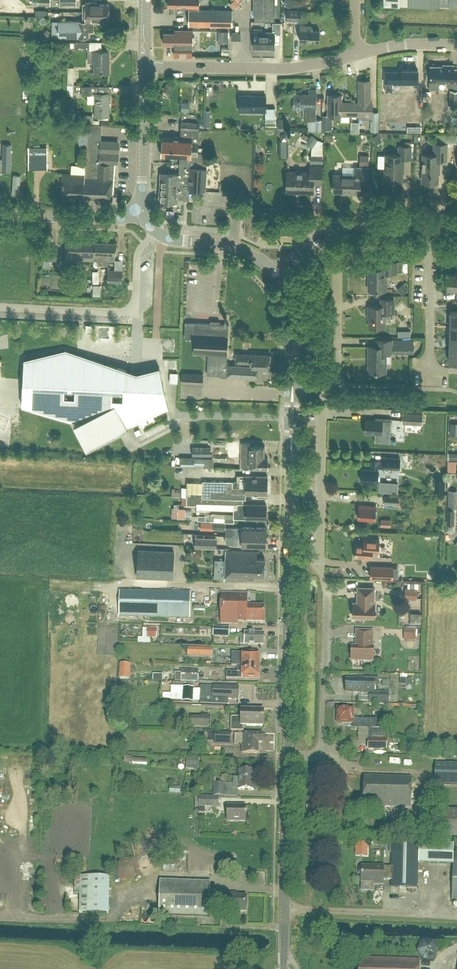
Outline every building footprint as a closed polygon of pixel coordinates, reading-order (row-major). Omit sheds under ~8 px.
[(168,6),(177,6),(186,7),(186,5),(190,5),(190,9),(189,9),(189,25),(232,25),(232,10),(199,9),(199,0),(168,0),(168,6)] [(254,15),(274,16),(275,0),(254,0),(254,15)] [(295,0),(286,0),(288,8),(297,6),(295,0)] [(102,11),(109,11),(109,3),(95,3),(95,2),(85,2),(85,11),(102,10),(102,11)] [(287,9),(287,20),(301,20),(302,10),(287,9)] [(58,20),(58,21),(52,21),(52,37),(88,37),(88,20),(100,20),(100,23),(102,25),(107,25),(108,23),(108,19),(109,19),(109,11),(102,11),(102,10),(85,11),(85,20),(58,20)] [(272,22),(272,32),(261,32),(261,30),(253,30),(253,47),(274,48),(274,34),(280,34),(281,23),(272,22)] [(319,41),(319,30),(312,29),(312,25),(300,25),(300,40),(319,41)] [(192,46),(193,29),(175,29),(175,32),(164,32),(163,43),(174,43),(174,55),(192,56),(192,46)] [(220,43),(230,42),(229,29),(219,30),(220,43)] [(109,50),(92,50),(88,50),(88,61),(94,61),(94,72),(109,72),(109,50)] [(430,81),(430,88),(439,88),(439,81),(447,81),(447,86),(453,86),(453,90),(450,90),(449,108),(456,108),(456,67),(454,67),(454,64),(444,64),(443,65),(431,65),(430,81)] [(402,71),(386,71),(385,82),(386,82),(386,91),(393,91),(393,82),(403,82),(403,80),(419,81),(419,69),(402,69),(402,71)] [(359,115),(359,118),(371,118),(373,118),(373,111),(373,102),(370,101),(370,80),(360,80),(360,101),(360,115),(359,115)] [(74,95),(74,84),(68,84),(68,95),(67,95),(67,108),(75,108),(75,95),(74,95)] [(86,94),(95,94),(95,115),(109,116),(109,92),(100,92),(92,92),(92,85),(86,85),(81,85),(82,94),(86,94)] [(293,108),(303,108),(303,119),(309,119),(309,130),(322,130),(322,119),(316,119),(316,90),(308,90),(308,94),(293,94),(293,108)] [(323,115),(322,129),(331,129),(332,115),(359,115),(360,115),(360,101),(341,101),(341,94),(328,94),(328,115),(323,115)] [(266,111),(266,97),(253,97),(253,95),(239,95),(239,108),(252,109),(252,111),(266,111)] [(276,108),(266,108),(266,122),(276,122),(276,108)] [(83,122),(93,123),(94,115),(84,114),(83,122)] [(161,155),(180,156),(179,173),(160,172),(159,201),(177,202),(178,196),(184,196),(184,199),(189,199),(189,188),(205,189),(207,152),(198,151),(200,122),(181,121),(181,128),(182,128),(181,137),(178,137),(178,136),(174,135),(173,137),(162,136),(161,155)] [(100,150),(101,139),(102,124),(89,123),(88,140),(85,177),(84,198),(112,199),(114,178),(115,163),(100,162),(100,150)] [(447,160),(447,143),(456,143),(456,135),(436,134),(436,143),(435,143),(434,154),(423,154),(422,181),(438,182),(439,168),(440,169),(440,160),(447,160)] [(311,155),(311,164),(322,165),(323,146),(318,146),(321,142),(310,136),(306,143),(312,148),(312,155),(311,155)] [(115,151),(116,140),(101,139),(100,150),(115,151)] [(1,170),(1,171),(10,171),(11,145),(2,144),(1,159),(0,159),(0,170),(1,170)] [(411,159),(411,146),(400,146),(399,155),(386,154),(385,180),(402,181),(402,168),(404,168),(404,158),(411,159)] [(115,163),(115,151),(100,150),(100,162),(115,163)] [(27,168),(48,168),(47,155),(27,155),(27,168)] [(360,155),(360,166),(369,166),(369,155),(360,155)] [(322,180),(322,167),(310,167),(310,172),(287,171),(286,191),(313,192),(314,180),(322,180)] [(369,182),(369,168),(356,167),(356,175),(334,174),(333,191),(346,191),(346,193),(361,193),(361,181),(369,182)] [(60,196),(84,198),(85,177),(85,175),(63,173),(60,196)] [(65,258),(94,259),(95,242),(66,241),(65,258)] [(116,243),(95,242),(94,259),(98,259),(98,264),(108,264),(108,259),(115,260),(115,254),(115,255),(116,243)] [(58,248),(44,248),(44,260),(58,261),(58,248)] [(369,276),(369,289),(386,289),(387,272),(397,272),(397,261),(383,261),(383,267),(369,267),(368,276),(369,276)] [(122,280),(123,269),(108,268),(108,280),(122,280)] [(447,272),(447,288),(456,288),(456,297),(456,273),(447,272)] [(94,284),(94,294),(102,294),(102,284),(94,284)] [(380,305),(368,305),(368,314),(369,314),(369,326),(385,326),(385,312),(394,312),(394,298),(380,298),(380,305)] [(227,354),(229,324),(185,321),(184,337),(194,338),(194,353),(208,353),(227,354)] [(376,345),(368,345),(368,371),(377,371),(377,370),(385,370),(385,351),(392,351),(392,339),(376,339),(376,345)] [(449,348),(449,361),(456,361),(456,349),(449,348)] [(24,358),(22,405),(78,422),(74,424),(80,437),(86,449),(127,428),(127,427),(168,406),(159,367),(142,370),(137,371),(127,368),(66,349),(24,358)] [(259,369),(263,369),(264,372),(266,372),(268,369),(270,369),(270,354),(250,353),(236,352),(235,362),(250,362),(250,365),(250,368),(259,369)] [(227,354),(208,353),(207,374),(227,375),(258,377),(259,369),(250,368),(250,365),(228,364),(226,364),(227,354)] [(182,372),(182,382),(202,384),(203,374),(182,372)] [(423,413),(402,412),(402,422),(422,424),(423,413)] [(382,433),(390,433),(391,418),(376,417),(376,419),(365,418),(364,432),(382,433)] [(249,454),(264,455),(264,445),(250,445),(250,442),(241,442),(241,452),(249,453),(249,454)] [(211,455),(211,446),(192,446),(192,455),(211,455)] [(249,453),(241,452),(241,466),(267,466),(268,457),(264,457),(264,455),(249,454),(249,453)] [(384,456),(383,467),(399,468),(400,457),(384,456)] [(213,458),(192,457),(192,464),(194,464),(194,466),(213,467),(213,458)] [(378,468),(378,460),(371,460),(371,468),(362,467),(361,480),(377,481),(378,468)] [(233,481),(203,480),(187,480),(187,487),(181,487),(181,495),(232,498),(245,498),(246,493),(267,494),(268,475),(237,474),(237,479),(246,479),(245,487),(233,486),(233,481)] [(384,504),(399,504),(399,495),(385,495),(384,504)] [(234,503),(233,512),(215,512),(215,520),(233,520),(233,518),(245,518),(266,518),(266,504),(243,503),(243,499),(212,497),(187,496),(187,498),(181,498),(181,505),(186,504),(197,504),(197,507),(222,507),(222,503),(234,503)] [(375,519),(376,505),(359,504),(358,517),(375,519)] [(186,508),(174,508),(173,516),(186,517),(186,508)] [(225,529),(225,521),(216,521),(216,529),(225,529)] [(226,526),(226,535),(266,536),(266,527),(242,526),(226,526)] [(134,537),(145,537),(146,530),(134,529),(134,537)] [(225,541),(233,543),(242,544),(266,545),(266,536),(226,535),(225,541)] [(217,537),(200,536),(195,536),(194,547),(217,548),(226,548),(226,542),(217,541),(217,537)] [(372,557),(372,551),(378,551),(379,538),(364,537),(364,543),(356,543),(355,557),(362,557),(362,556),(372,557)] [(397,555),(397,547),(395,547),(395,545),(398,545),(398,538),(395,538),(386,538),(386,554),(397,555)] [(173,576),(173,572),(175,548),(154,546),(138,546),(137,558),(136,574),(153,574),(160,574),(161,575),(173,576)] [(204,557),(203,549),(195,549),(196,557),(204,557)] [(264,575),(265,557),(257,557),(257,551),(226,550),(225,579),(247,580),(247,578),(255,578),(255,575),(264,575)] [(393,566),(371,565),(371,577),(393,578),(393,566)] [(375,617),(376,602),(375,602),(375,587),(359,586),(359,595),(360,595),(360,602),(354,602),(354,616),(375,617)] [(417,588),(405,587),(405,599),(417,599),(417,588)] [(189,618),(190,593),(119,592),(119,617),(189,618)] [(222,594),(221,624),(238,624),(238,622),(264,622),(264,606),(247,606),(247,594),(222,594)] [(157,629),(147,628),(147,639),(156,639),(157,629)] [(230,628),(214,628),(213,637),(216,637),(229,638),(230,628)] [(416,630),(404,630),(404,642),(416,642),(416,630)] [(373,662),(374,648),(373,648),(373,632),(357,632),(357,640),(359,640),(358,647),(352,647),(352,661),(373,662)] [(245,633),(245,634),(240,634),(240,645),(245,645),(264,646),(264,634),(245,633)] [(212,657),(213,649),(188,648),(188,656),(212,657)] [(242,666),(242,667),(259,667),(259,654),(250,654),(242,654),(232,654),(232,660),(242,661),(242,666)] [(227,657),(216,656),(216,659),(213,659),(212,666),(226,666),(227,657)] [(120,662),(121,677),(132,677),(131,662),(120,662)] [(259,679),(259,667),(242,667),(242,666),(237,666),(237,673),(231,673),(226,673),(226,679),(231,679),(242,679),(242,680),(249,680),(249,679),(259,679)] [(175,681),(181,682),(198,682),(199,671),(181,670),(181,673),(175,673),(175,681)] [(369,704),(379,704),(390,705),(390,693),(379,692),(379,679),(356,679),(356,680),(346,680),(345,693),(363,693),(363,692),(369,693),(369,704)] [(238,699),(239,688),(201,687),(201,690),(194,689),(194,688),(184,687),(184,683),(172,683),(171,701),(178,701),(200,702),(200,704),(228,705),(228,698),(238,699)] [(358,740),(369,741),(368,750),(387,750),(387,729),(376,729),(376,720),(354,720),(354,719),(353,719),(353,715),(352,715),(353,710),(338,709),(338,723),(345,723),(346,724),(353,724),(353,728),(359,728),(358,740)] [(263,727),(264,710),(242,710),(241,718),(231,718),(231,728),(247,728),(247,726),(263,727)] [(190,717),(190,728),(209,728),(209,716),(202,716),(202,717),(190,717)] [(215,732),(215,745),(231,745),(231,732),(215,732)] [(243,734),(243,735),(235,734),(234,744),(242,744),(242,753),(246,753),(258,754),(258,743),(262,743),(263,735),(245,734),(243,734)] [(199,757),(187,756),(186,769),(198,770),(199,757)] [(132,765),(147,766),(147,760),(133,759),(133,758),(124,757),(124,762),(133,763),(132,765)] [(435,764),(435,784),(456,785),(456,765),(435,764)] [(240,772),(239,778),(233,778),(233,784),(214,783),(213,796),(236,797),(236,789),(239,790),(253,790),(254,772),(240,772)] [(411,808),(412,778),(364,776),(363,803),(374,803),(374,805),(383,806),(383,807),(411,808)] [(195,813),(199,813),(205,814),(205,808),(219,808),(219,797),(199,797),(199,800),(195,800),(195,813)] [(246,822),(246,806),(227,806),(227,822),(246,822)] [(439,841),(450,841),(450,834),(456,834),(456,812),(440,811),(439,841)] [(356,840),(355,856),(368,857),(368,840),(356,840)] [(450,841),(439,841),(439,845),(418,844),(418,845),(392,844),(391,868),(383,868),(384,867),(374,866),(374,867),(362,867),(361,882),(373,882),(373,884),(383,885),(383,880),(391,880),(391,888),(417,889),(418,864),(453,865),(452,905),(456,905),(456,858),(454,858),(454,841),(450,841)] [(180,849),(165,848),(165,855),(173,855),(173,858),(179,858),(180,849)] [(157,873),(158,857),(149,856),(142,856),(141,873),(157,873)] [(134,882),(140,871),(134,860),(122,859),(115,871),(121,881),(134,882)] [(110,877),(88,877),(87,913),(109,914),(110,877)] [(209,917),(210,883),(160,881),(159,916),(209,917)] [(246,912),(247,897),(233,896),(233,894),(220,894),(219,914),(236,914),(237,912),(246,912)] [(360,958),(359,968),(419,968),(420,960),(360,958)]
